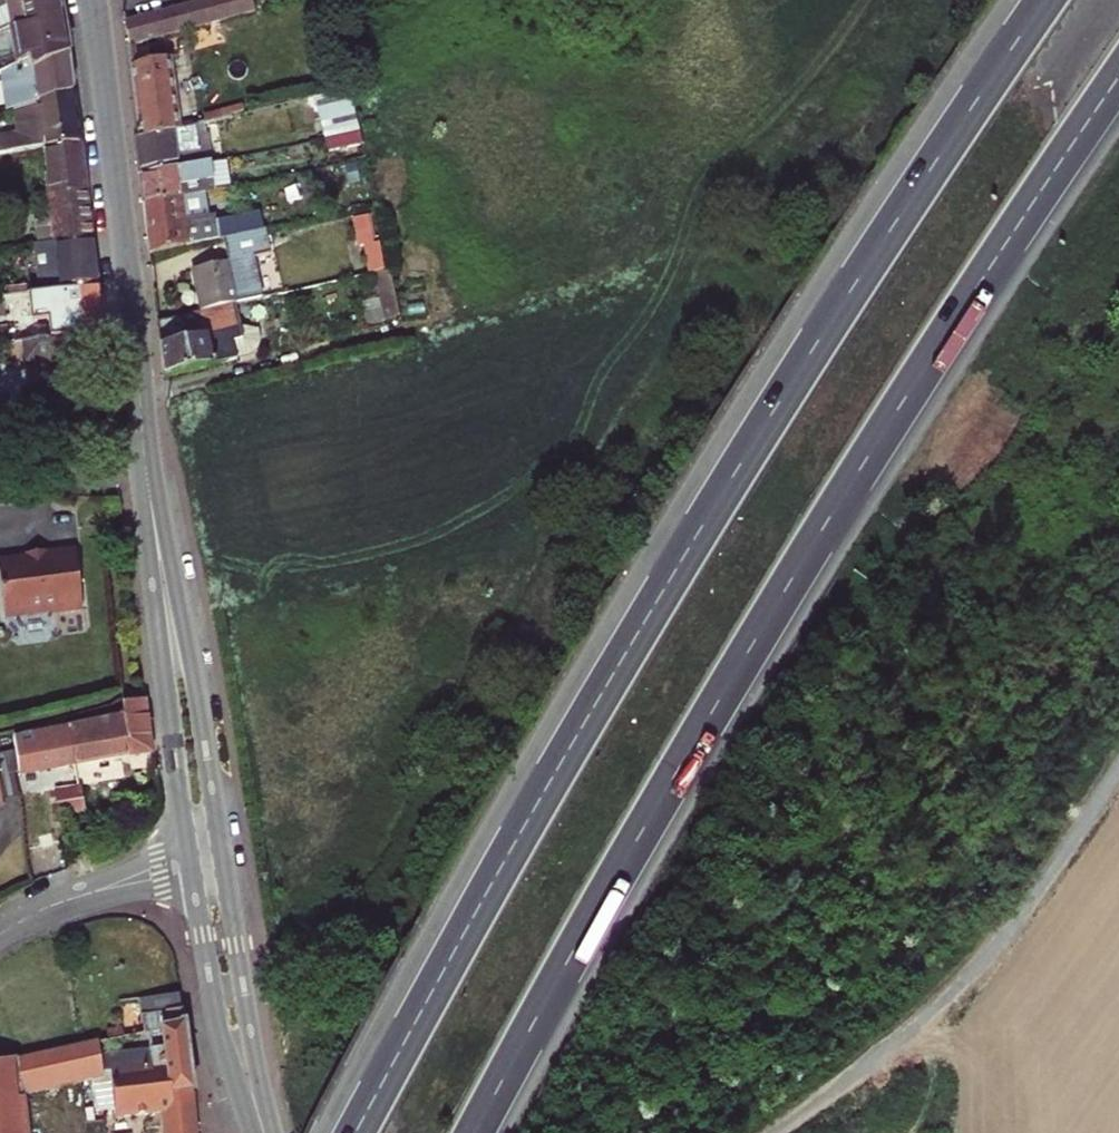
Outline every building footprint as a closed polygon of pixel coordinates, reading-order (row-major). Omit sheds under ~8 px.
[(60,0),(56,0),(8,9),(11,26),(0,31),(0,74),(2,73),(28,61),(34,72),(70,53),(60,0)] [(56,0),(0,0),(0,13),(8,9),(56,0)] [(126,19),(132,44),(256,10),(253,0),(199,0),(126,19)] [(7,109),(14,107),(74,90),(70,53),(34,72),(28,61),(2,73),(7,109)] [(132,64),(141,134),(180,129),(170,59),(132,64)] [(349,87),(316,95),(326,138),(327,138),(359,132),(349,87)] [(74,90),(14,107),(22,134),(45,127),(48,147),(81,141),(74,90)] [(141,134),(136,135),(141,173),(198,162),(201,162),(198,135),(208,133),(205,123),(180,129),(141,134)] [(359,132),(327,138),(329,151),(362,144),(359,132)] [(87,190),(81,141),(48,147),(45,147),(48,174),(51,194),(87,190)] [(141,173),(145,201),(183,194),(228,185),(223,158),(201,162),(198,162),(141,173)] [(51,194),(48,174),(32,176),(35,196),(51,194)] [(92,238),(87,190),(51,194),(56,241),(92,238)] [(56,241),(51,194),(35,196),(39,243),(56,241)] [(145,201),(151,252),(226,237),(229,237),(227,226),(188,229),(183,194),(145,201)] [(371,217),(356,220),(363,248),(377,245),(371,217)] [(193,269),(202,309),(234,302),(258,297),(249,257),(266,253),(262,230),(229,237),(226,237),(231,261),(210,265),(201,267),(193,269)] [(92,238),(56,241),(39,243),(33,244),(39,291),(50,290),(98,285),(92,238)] [(200,259),(201,267),(210,265),(209,257),(200,259)] [(391,268),(373,272),(382,313),(361,317),(362,325),(402,315),(391,268)] [(64,310),(67,338),(104,335),(98,285),(50,290),(52,311),(64,310)] [(52,311),(50,290),(39,291),(45,340),(59,339),(67,338),(64,310),(52,311)] [(158,318),(165,373),(238,357),(237,353),(234,340),(242,338),(240,331),(234,302),(202,309),(158,318)] [(254,328),(240,331),(242,338),(234,340),(237,353),(253,350),(258,343),(258,331),(254,328)] [(45,340),(24,342),(27,363),(61,359),(59,339),(45,340)] [(5,616),(54,610),(54,613),(83,609),(76,551),(47,555),(47,558),(27,560),(0,563),(0,570),(5,616)] [(68,726),(75,764),(129,753),(153,751),(146,700),(124,704),(125,716),(68,726)] [(13,736),(20,773),(75,764),(68,726),(13,736)] [(83,785),(55,790),(59,810),(87,806),(83,785)] [(165,1132),(197,1132),(195,1100),(180,994),(138,999),(149,1045),(161,1044),(164,1064),(111,1071),(116,1117),(168,1112),(164,1119),(165,1132)] [(23,1094),(104,1076),(104,1071),(100,1052),(99,1043),(0,1064),(0,1132),(27,1132),(23,1094)] [(104,1071),(111,1071),(164,1064),(161,1044),(149,1045),(100,1052),(104,1071)] [(82,1102),(87,1132),(105,1132),(100,1099),(82,1102)]
